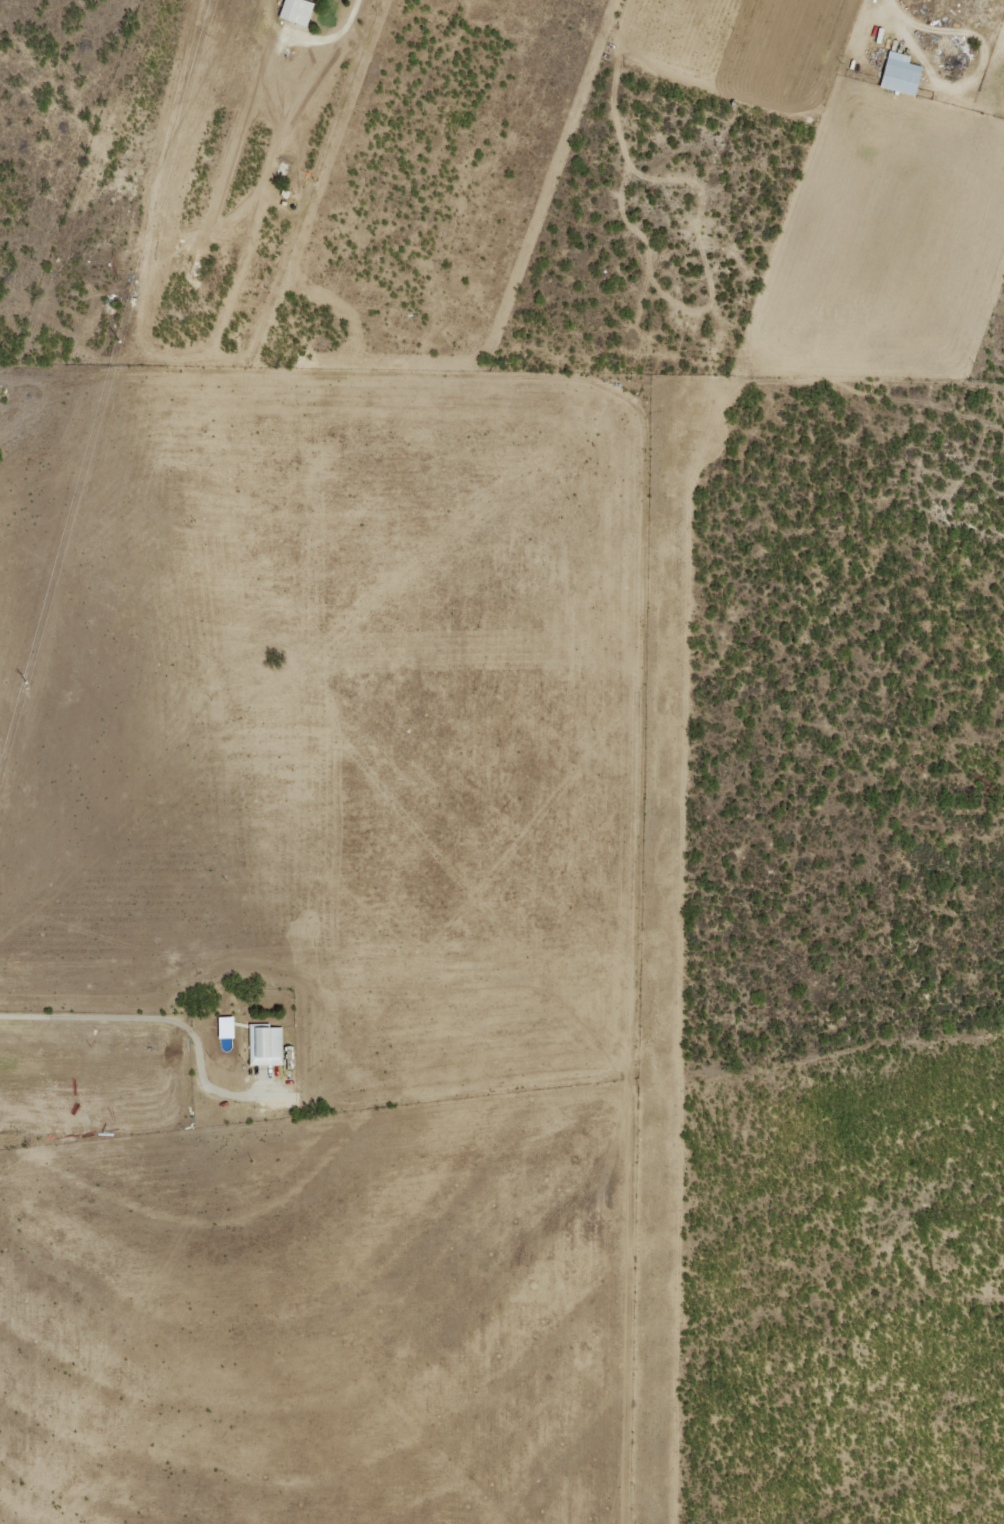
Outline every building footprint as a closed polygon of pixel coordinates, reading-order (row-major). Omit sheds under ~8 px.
[(304,26),(311,3),(302,0),(281,0),(276,17),(304,26)] [(877,86),(912,96),(921,66),(907,62),(909,56),(888,50),(877,86)] [(250,1065),(281,1064),(281,1024),(249,1025),(250,1065)]
